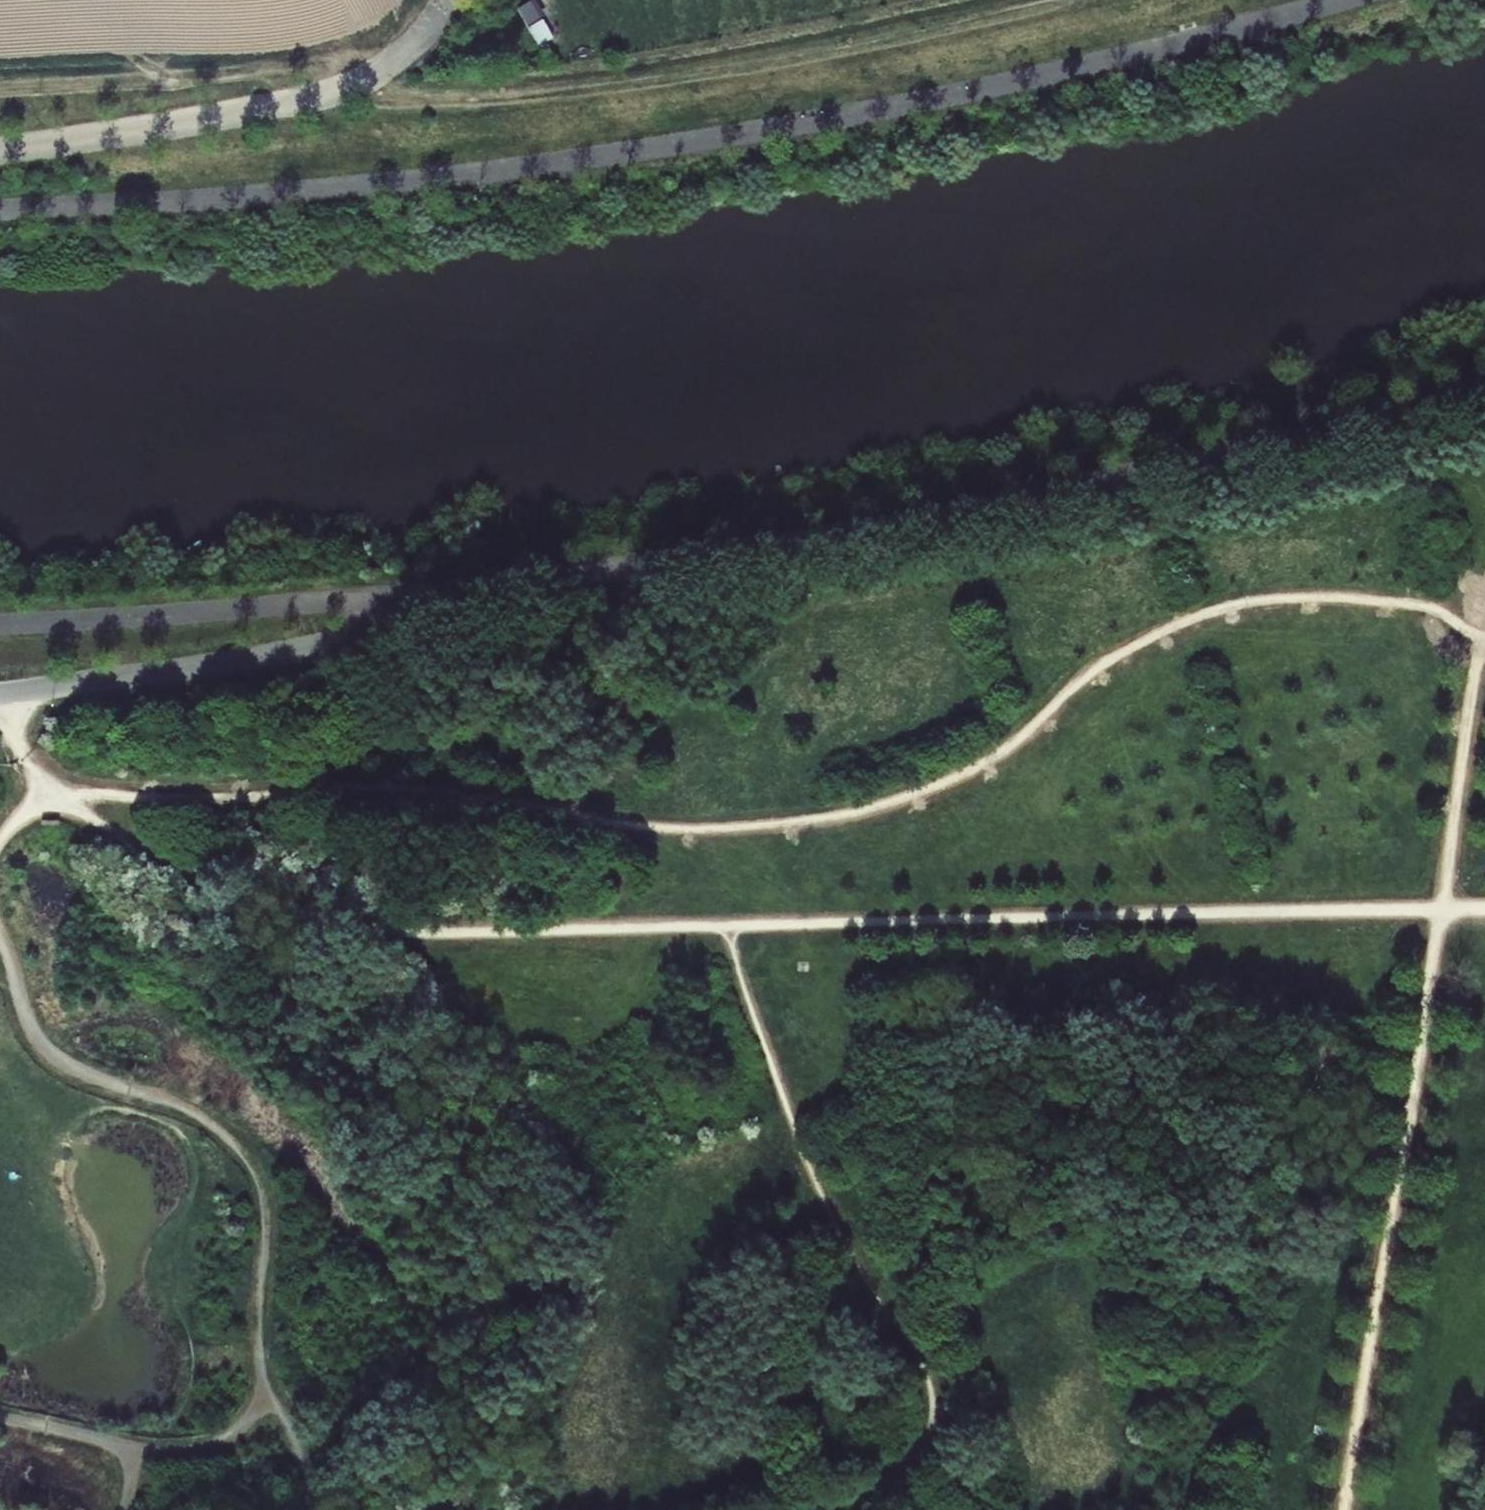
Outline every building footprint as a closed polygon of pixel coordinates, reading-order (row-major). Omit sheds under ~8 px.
[(527,29),(543,19),(533,1),(516,11),(527,29)] [(543,19),(527,29),(538,47),(554,38),(543,19)]
